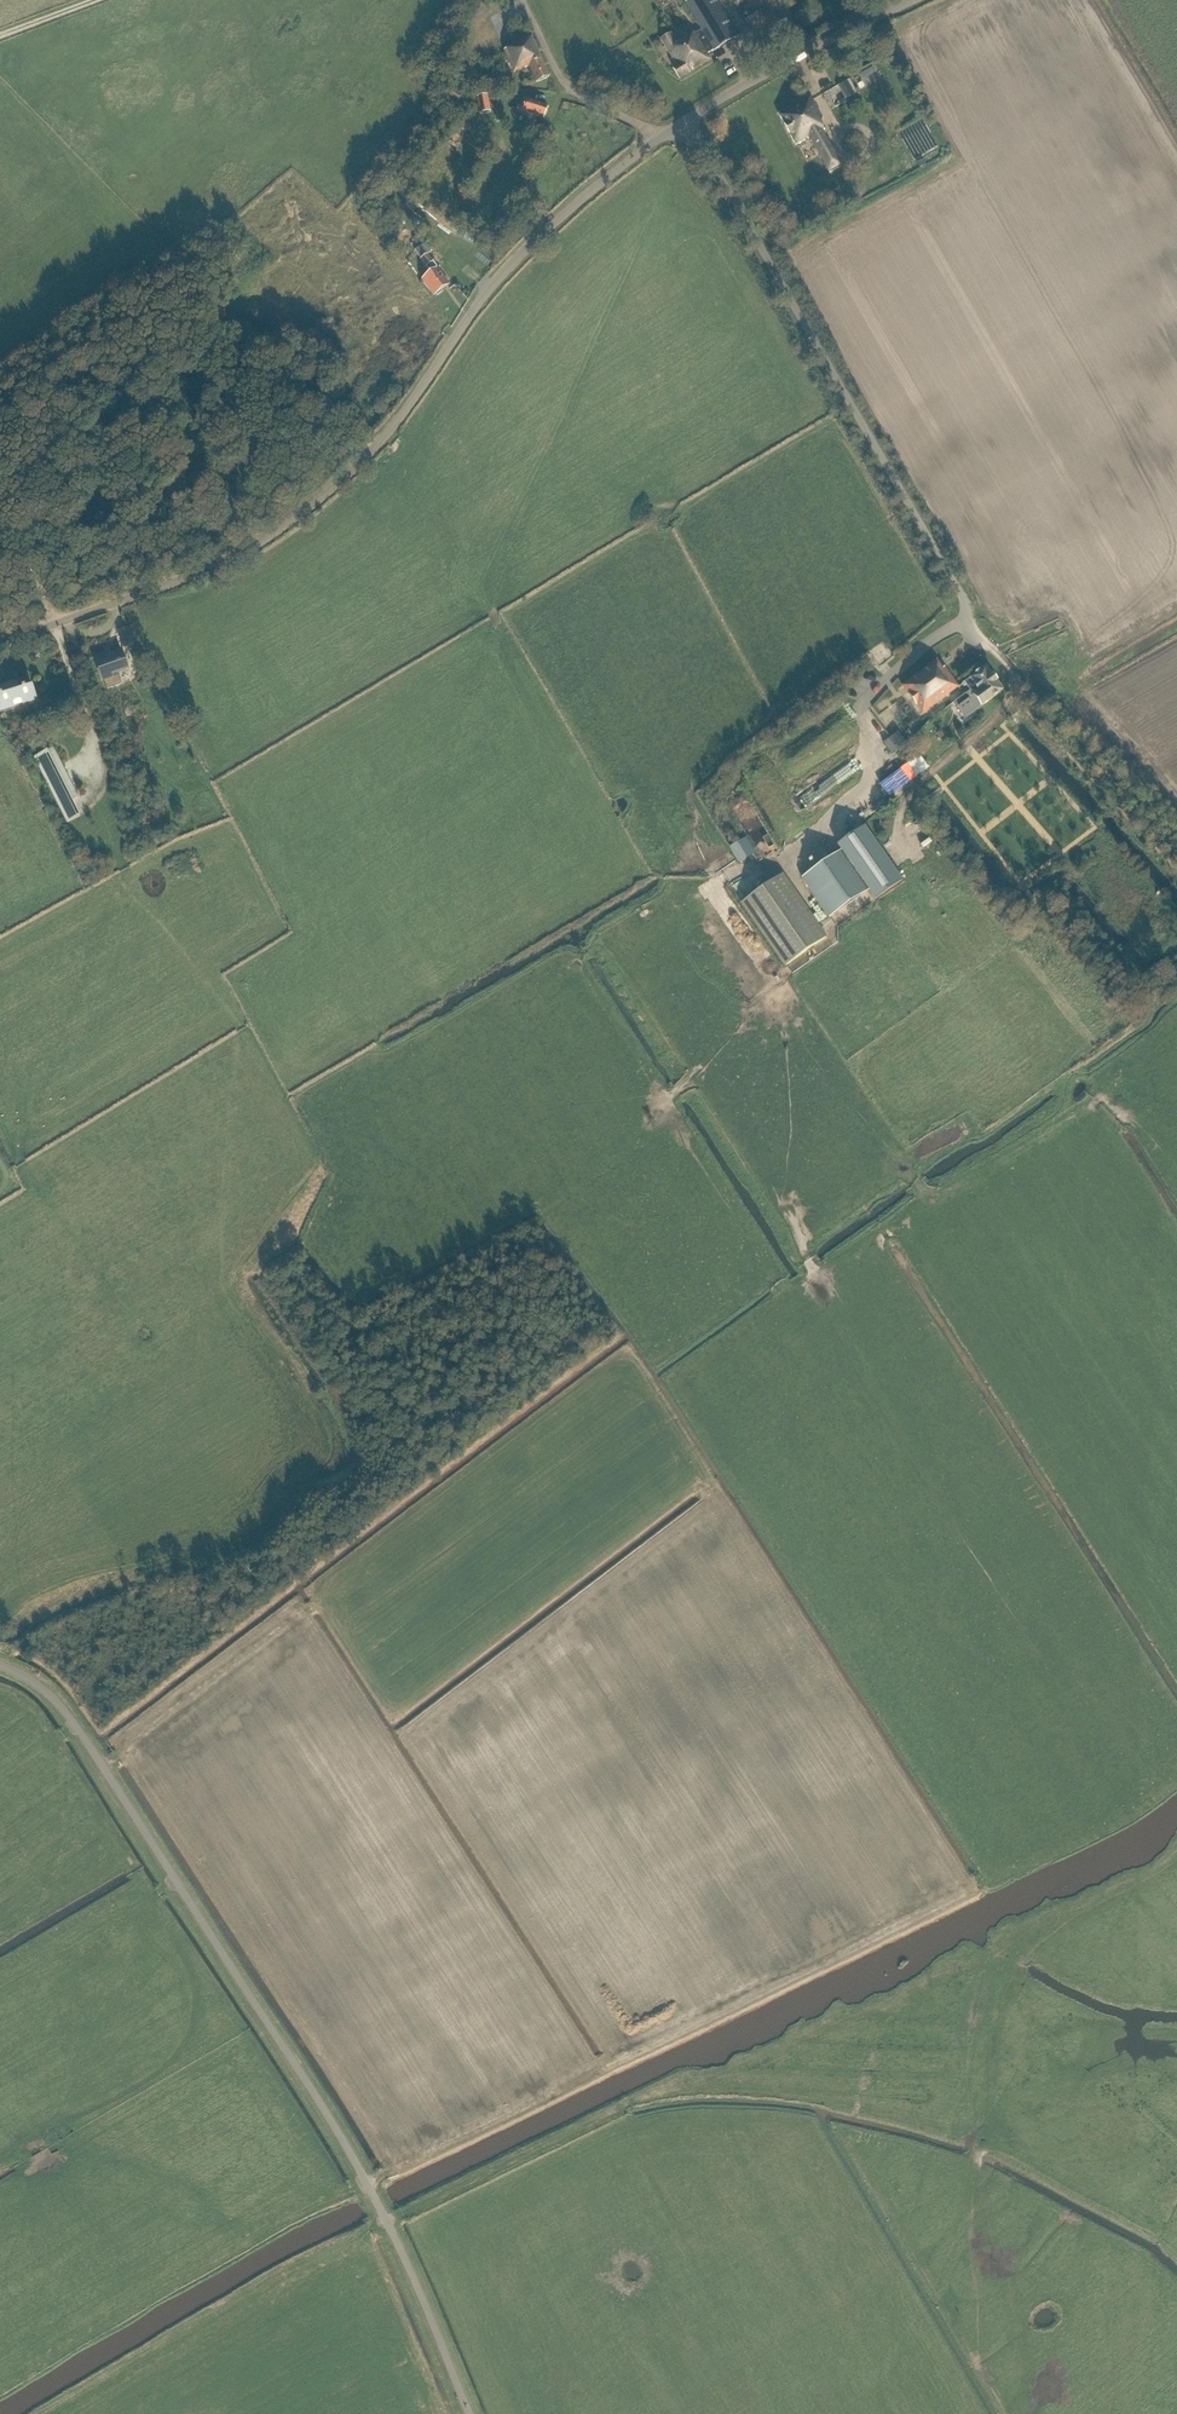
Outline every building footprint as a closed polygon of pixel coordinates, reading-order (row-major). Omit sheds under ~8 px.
[(686,4),(702,30),(696,33),(708,54),(714,51),(714,52),(739,37),(717,0),(693,0),(686,4)] [(736,8),(749,0),(730,0),(736,8)] [(763,18),(760,12),(744,20),(748,26),(763,18)] [(670,33),(661,38),(677,66),(673,68),(679,78),(711,60),(708,54),(696,33),(695,32),(686,37),(685,34),(674,40),(670,33)] [(511,46),(501,50),(511,73),(528,66),(535,84),(548,79),(531,36),(510,44),(511,46)] [(847,81),(839,86),(846,100),(855,95),(847,81)] [(455,90),(450,96),(459,102),(463,96),(455,90)] [(488,94),(477,97),(480,114),(491,112),(491,109),(488,94)] [(523,98),(519,110),(543,118),(548,107),(523,98)] [(808,98),(778,114),(796,146),(807,140),(809,145),(812,144),(829,175),(840,168),(823,137),(825,136),(822,132),(824,131),(819,122),(821,121),(808,98)] [(421,259),(427,255),(432,251),(425,243),(420,246),(423,250),(417,254),(421,259)] [(427,255),(421,259),(431,273),(423,279),(426,282),(425,283),(429,289),(430,288),(435,295),(436,294),(437,295),(442,292),(441,291),(444,289),(441,285),(446,282),(427,255)] [(129,627),(118,631),(124,648),(135,644),(129,627)] [(104,655),(95,659),(103,682),(106,688),(121,683),(118,675),(128,671),(121,652),(105,658),(104,655)] [(923,671),(902,687),(907,693),(917,708),(922,715),(935,705),(958,688),(944,669),(942,670),(936,662),(923,671)] [(985,668),(962,685),(964,688),(966,687),(981,707),(1003,691),(985,668)] [(0,687),(0,709),(1,713),(38,701),(34,686),(26,688),(26,687),(23,688),(24,689),(20,690),(17,681),(0,687)] [(929,724),(935,731),(940,726),(935,719),(929,724)] [(78,797),(53,748),(34,758),(67,823),(80,816),(72,800),(78,797)] [(922,758),(920,756),(915,759),(914,758),(906,764),(916,778),(929,768),(923,760),(924,759),(922,757),(922,758)] [(880,785),(889,797),(915,778),(906,766),(880,785)] [(864,827),(837,846),(841,851),(801,879),(829,918),(869,891),(875,900),(902,881),(864,827)] [(727,846),(737,862),(753,852),(744,836),(727,846)] [(742,902),(786,966),(826,938),(782,875),(742,902)]
